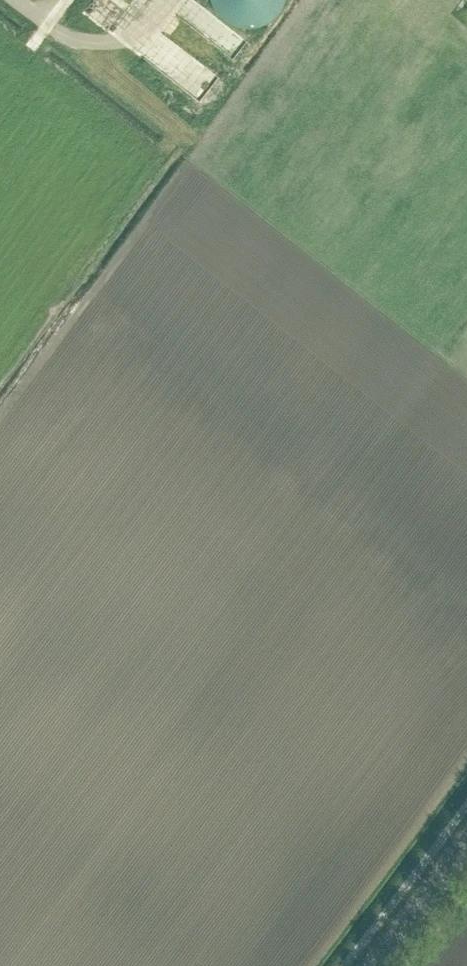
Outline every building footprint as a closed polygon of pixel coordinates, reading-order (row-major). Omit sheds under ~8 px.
[(204,93),(219,76),(186,47),(171,64),(204,93)]
